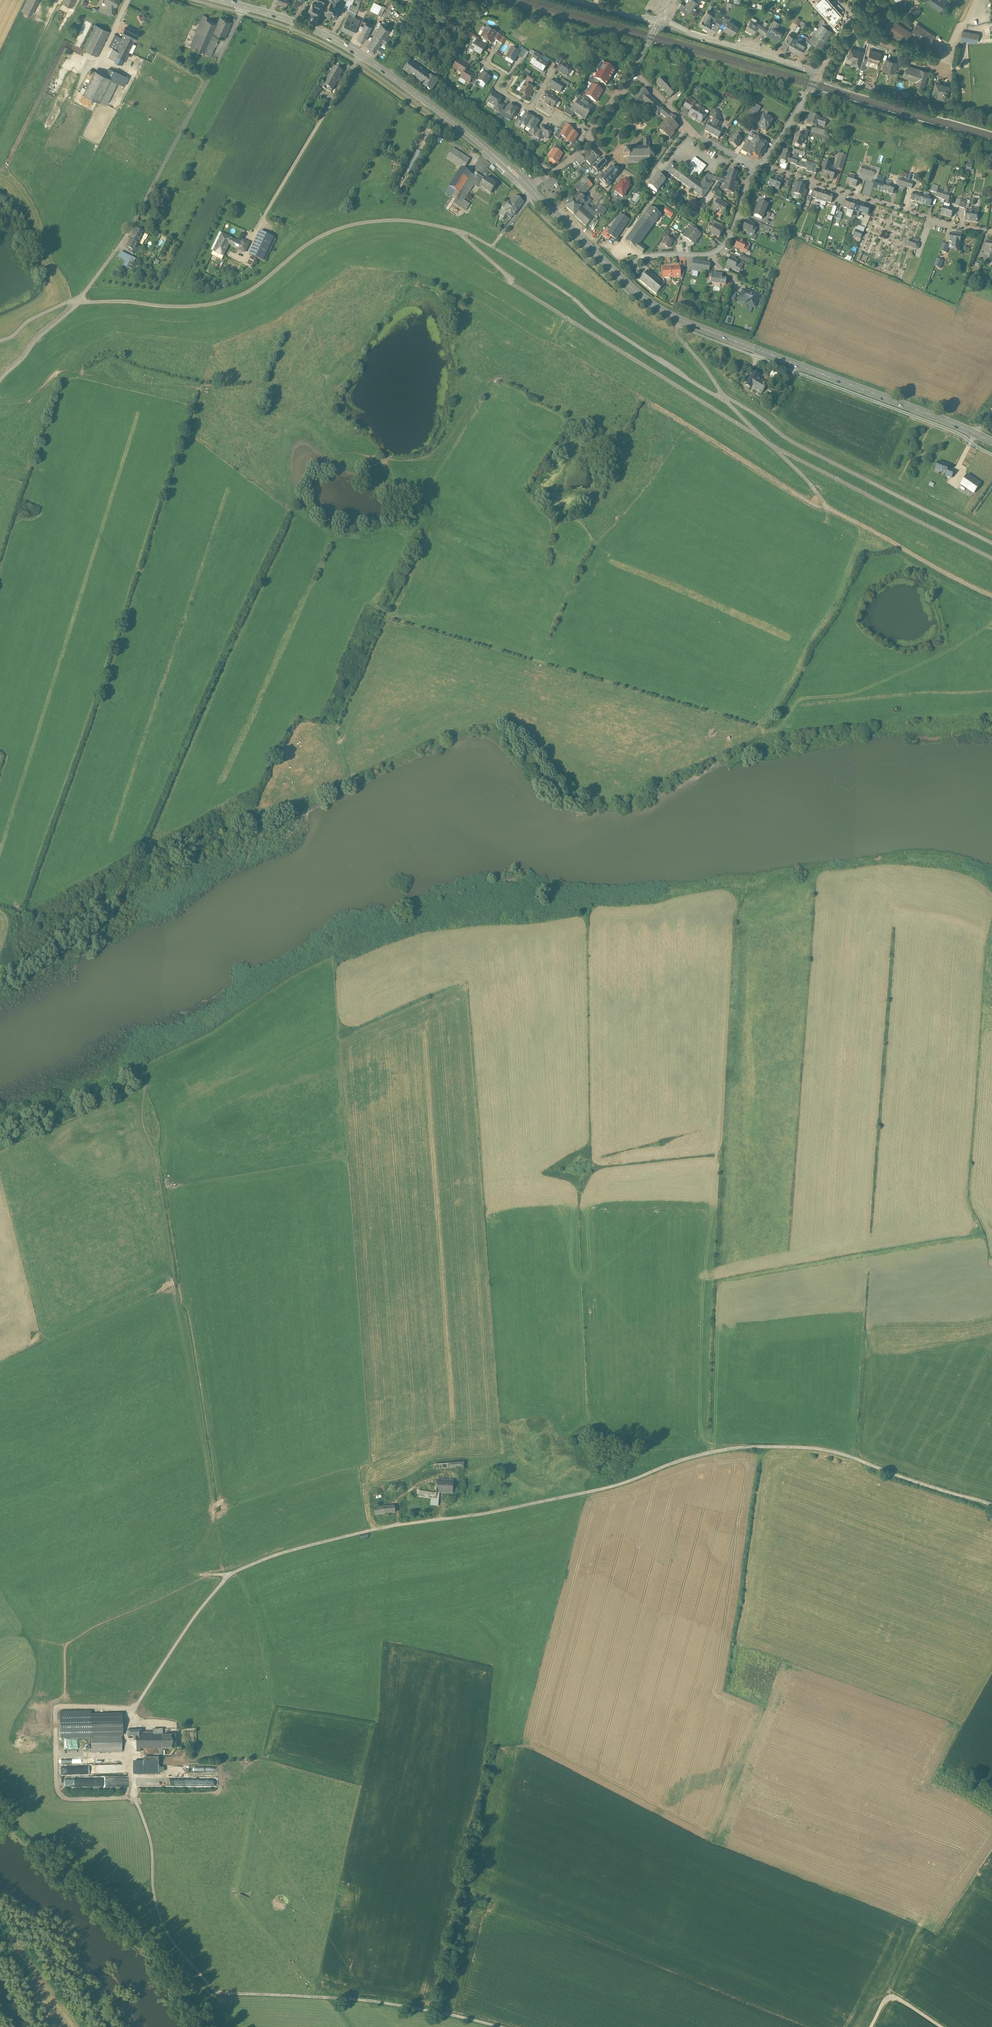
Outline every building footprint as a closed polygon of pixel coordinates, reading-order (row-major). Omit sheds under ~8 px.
[(22,11),(30,15),(38,0),(27,0),(22,11)] [(62,3),(72,8),(76,0),(64,0),(62,3)] [(308,10),(318,14),(324,1),(322,0),(313,0),(308,10)] [(337,0),(332,0),(331,2),(331,3),(330,3),(327,10),(326,10),(325,10),(325,11),(325,12),(326,12),(326,13),(330,15),(337,0)] [(330,15),(333,16),(333,15),(337,16),(341,8),(338,6),(341,0),(337,0),(330,15)] [(685,6),(681,3),(678,8),(687,13),(690,9),(692,10),(694,7),(695,7),(696,7),(695,6),(698,1),(696,0),(688,0),(685,6)] [(816,4),(818,7),(818,9),(820,11),(822,11),(825,14),(829,11),(830,12),(834,8),(833,7),(833,6),(828,1),(827,0),(820,0),(819,1),(816,4)] [(934,6),(941,10),(947,1),(945,0),(925,0),(934,6)] [(735,4),(727,2),(725,10),(728,11),(729,6),(734,7),(735,4)] [(352,3),(351,3),(349,8),(345,16),(348,17),(349,15),(354,17),(359,7),(356,5),(352,3)] [(388,12),(385,11),(385,12),(383,11),(385,7),(382,6),(378,13),(386,17),(388,12)] [(712,14),(707,11),(704,17),(699,25),(703,28),(704,27),(708,29),(713,22),(708,20),(712,14)] [(912,26),(890,11),(881,25),(884,27),(891,18),(909,30),(912,26)] [(203,15),(196,31),(200,33),(207,19),(207,17),(203,15)] [(354,17),(349,15),(348,17),(343,29),(354,34),(358,24),(354,22),(356,17),(354,17)] [(220,17),(217,23),(217,24),(213,34),(219,36),(224,38),(231,21),(220,17)] [(909,30),(891,18),(884,27),(884,28),(904,42),(907,38),(911,32),(911,31),(909,30)] [(207,19),(200,33),(212,38),(213,34),(217,24),(207,19)] [(372,24),(363,20),(360,27),(363,28),(358,38),(364,41),(372,24)] [(768,30),(767,32),(774,37),(774,38),(778,40),(783,32),(776,29),(779,23),(774,20),(771,26),(768,30)] [(765,28),(756,22),(755,23),(750,21),(746,29),(753,33),(755,30),(755,29),(757,27),(760,29),(759,31),(762,33),(765,28)] [(737,27),(728,22),(724,30),(729,33),(730,31),(734,33),(737,27)] [(381,23),(367,45),(381,53),(384,48),(381,46),(383,43),(386,45),(391,37),(388,35),(391,30),(381,23)] [(720,26),(714,23),(711,28),(714,30),(717,31),(720,26)] [(95,24),(83,49),(97,56),(109,32),(107,31),(95,24)] [(822,24),(819,29),(820,30),(817,33),(826,39),(830,32),(825,28),(826,27),(824,26),(822,24)] [(934,36),(916,24),(911,31),(911,32),(907,38),(925,49),(934,36)] [(496,34),(487,28),(486,29),(483,27),(480,31),(484,33),(481,37),(491,43),(493,39),(496,34)] [(138,35),(124,28),(122,33),(124,34),(135,39),(138,35)] [(200,33),(196,31),(190,46),(205,53),(212,38),(200,33)] [(971,32),(963,31),(961,40),(964,41),(969,41),(970,41),(975,40),(975,37),(971,36),(971,32)] [(811,39),(810,40),(814,42),(820,47),(826,39),(817,33),(816,32),(811,39)] [(502,37),(497,33),(496,34),(493,39),(499,42),(502,37)] [(115,34),(109,46),(112,48),(118,36),(115,34)] [(135,39),(124,34),(122,38),(118,36),(112,48),(127,55),(135,39)] [(219,36),(213,34),(212,38),(205,53),(211,55),(219,36)] [(789,35),(783,45),(789,49),(789,47),(791,48),(790,50),(791,50),(796,40),(797,39),(789,35)] [(478,39),(475,44),(474,43),(472,44),(470,47),(471,49),(481,55),(485,48),(483,47),(485,44),(478,39)] [(799,43),(796,41),(797,40),(796,40),(791,50),(799,55),(805,45),(800,42),(799,43)] [(127,55),(112,48),(108,56),(122,64),(127,55)] [(512,48),(507,56),(514,61),(518,55),(520,53),(519,52),(512,48)] [(863,52),(851,48),(848,58),(854,60),(853,64),(858,66),(860,62),(863,52)] [(881,53),(870,50),(867,59),(867,60),(878,63),(881,53)] [(543,57),(536,53),(534,55),(533,58),(537,61),(534,67),(543,72),(547,64),(541,61),(543,57)] [(898,62),(886,59),(883,70),(892,72),(894,73),(898,62)] [(468,67),(457,61),(453,68),(463,74),(465,71),(468,67)] [(410,63),(404,72),(410,77),(416,68),(410,63)] [(607,66),(602,63),(596,72),(598,72),(610,80),(615,71),(607,66)] [(572,69),(563,64),(559,71),(567,76),(572,69)] [(928,72),(921,70),(920,70),(913,68),(908,66),(905,74),(906,74),(905,77),(911,79),(912,78),(920,80),(918,86),(923,87),(927,76),(928,72)] [(128,78),(109,68),(105,76),(111,79),(110,79),(118,82),(124,86),(128,78)] [(343,73),(334,68),(323,88),(331,93),(335,86),(336,86),(338,82),(339,82),(340,80),(339,79),(343,73)] [(416,68),(410,77),(417,81),(423,73),(416,68)] [(94,71),(83,93),(106,105),(118,82),(110,79),(111,79),(105,76),(94,71)] [(463,74),(461,78),(465,81),(466,82),(467,83),(469,83),(474,76),(465,71),(463,74)] [(598,72),(594,78),(606,86),(610,80),(598,72)] [(429,77),(423,73),(417,81),(423,86),(429,77)] [(490,78),(483,73),(478,81),(486,85),(490,78)] [(535,79),(529,75),(526,81),(532,84),(535,79)] [(437,82),(429,77),(423,86),(430,92),(437,82)] [(672,87),(662,77),(656,83),(666,93),(672,87)] [(864,82),(860,81),(860,79),(858,78),(856,86),(864,88),(864,84),(864,82)] [(560,83),(554,80),(550,87),(551,88),(551,89),(555,91),(560,93),(564,86),(560,83)] [(570,84),(562,80),(560,83),(564,86),(567,88),(570,84)] [(949,87),(936,83),(933,91),(935,92),(939,93),(937,98),(945,100),(948,92),(949,87)] [(533,88),(526,84),(520,93),(528,98),(533,88)] [(596,87),(592,85),(589,90),(599,97),(602,91),(596,87)] [(317,87),(315,90),(310,98),(315,100),(319,93),(320,93),(322,90),(317,87)] [(672,87),(666,93),(670,98),(676,92),(672,87)] [(642,88),(629,104),(636,110),(642,103),(649,95),(649,94),(642,88)] [(599,97),(589,90),(585,95),(585,96),(589,98),(596,102),(599,97)] [(556,96),(549,91),(547,95),(554,100),(556,96)] [(585,95),(582,93),(580,97),(583,98),(587,101),(589,98),(585,96),(585,95)] [(502,99),(492,94),(487,102),(498,108),(496,111),(500,114),(502,110),(505,106),(499,103),(502,99)] [(547,95),(545,94),(543,98),(546,100),(544,103),(547,105),(547,106),(550,107),(550,106),(553,108),(557,101),(554,100),(547,95)] [(660,113),(664,108),(649,95),(642,103),(657,115),(660,113)] [(581,101),(579,99),(579,100),(575,105),(589,114),(592,108),(581,101)] [(688,99),(684,106),(691,110),(695,104),(695,103),(692,101),(691,102),(688,100),(688,99)] [(700,107),(698,110),(693,107),(695,104),(691,110),(688,115),(701,122),(703,118),(704,118),(702,117),(704,114),(704,113),(703,113),(705,110),(700,107)] [(518,109),(510,105),(506,112),(505,113),(512,118),(514,116),(515,116),(516,113),(518,109)] [(589,114),(575,105),(572,111),(571,111),(574,113),(585,120),(589,114)] [(572,111),(567,107),(564,113),(571,117),(574,113),(571,111),(572,111)] [(664,108),(660,113),(667,119),(670,115),(670,114),(664,108)] [(718,112),(714,109),(710,116),(712,118),(714,119),(718,113),(718,112)] [(718,113),(714,119),(712,118),(713,121),(711,125),(709,124),(705,132),(718,139),(722,132),(718,129),(718,127),(721,122),(718,113)] [(522,120),(518,126),(519,126),(520,124),(526,128),(532,118),(526,114),(522,120)] [(667,119),(665,120),(666,121),(664,123),(663,123),(659,127),(664,131),(663,133),(670,139),(674,134),(673,133),(678,127),(673,122),(676,119),(670,114),(670,115),(667,119)] [(820,118),(810,115),(807,125),(817,128),(818,125),(825,127),(826,121),(819,119),(820,118)] [(770,119),(765,116),(764,117),(763,116),(756,127),(766,132),(772,122),(769,120),(770,119)] [(538,122),(532,118),(526,128),(532,131),(531,134),(535,127),(538,122)] [(541,131),(538,129),(534,136),(534,137),(539,140),(542,136),(548,139),(552,132),(552,131),(544,126),(543,129),(542,131),(541,131)] [(573,130),(566,126),(563,131),(560,135),(561,135),(566,139),(567,139),(571,131),(572,131),(573,130)] [(826,131),(813,128),(811,133),(826,137),(827,137),(828,135),(825,134),(826,131)] [(558,129),(554,137),(558,139),(561,135),(560,135),(563,131),(559,129),(558,129)] [(738,130),(735,135),(734,135),(730,143),(737,148),(742,139),(739,137),(742,132),(738,130)] [(804,130),(802,135),(796,134),(793,145),(801,148),(803,140),(805,140),(808,131),(804,130)] [(571,131),(567,139),(566,139),(565,141),(572,144),(572,145),(574,141),(578,135),(572,131),(571,131)] [(755,136),(752,133),(750,136),(741,150),(751,156),(753,153),(759,156),(760,156),(767,144),(755,137),(755,136)] [(581,145),(574,141),(572,145),(572,144),(570,148),(574,151),(578,147),(578,148),(581,145)] [(645,144),(645,145),(643,145),(641,145),(640,144),(640,145),(641,148),(640,149),(640,150),(637,150),(637,149),(636,149),(636,150),(633,150),(633,149),(632,149),(633,150),(629,150),(628,149),(627,151),(627,152),(626,152),(623,152),(623,158),(626,158),(629,158),(629,160),(630,159),(633,159),(633,160),(634,160),(634,159),(637,159),(637,160),(638,160),(638,159),(641,159),(641,160),(642,160),(645,160),(646,160),(646,159),(649,158),(649,160),(650,159),(650,158),(653,156),(654,157),(653,156),(653,152),(654,151),(654,150),(652,151),(649,149),(649,148),(649,147),(645,147),(645,145),(646,145),(645,144)] [(461,167),(449,186),(456,191),(460,193),(472,174),(464,169),(470,159),(453,148),(446,158),(461,167)] [(592,149),(588,152),(589,153),(583,159),(581,157),(575,162),(579,167),(584,163),(585,164),(586,162),(587,163),(590,166),(594,161),(599,156),(592,149)] [(554,150),(549,159),(556,163),(562,154),(561,153),(555,150),(554,150)] [(791,153),(784,151),(780,162),(781,164),(787,166),(788,162),(790,158),(790,156),(791,153)] [(416,153),(406,170),(412,173),(417,164),(421,156),(416,153)] [(422,153),(421,156),(417,164),(419,165),(425,155),(422,153)] [(802,156),(794,154),(792,158),(798,160),(796,165),(796,166),(799,166),(807,169),(809,163),(806,162),(806,164),(801,162),(802,156)] [(597,164),(592,168),(593,168),(598,173),(606,164),(601,159),(597,164)] [(840,159),(838,159),(835,168),(840,169),(842,170),(844,161),(840,159)] [(590,166),(588,168),(591,170),(593,168),(592,168),(597,164),(594,161),(590,166)] [(830,164),(825,162),(823,163),(822,167),(823,169),(824,169),(822,177),(825,178),(829,180),(829,179),(832,180),(835,172),(829,170),(830,166),(830,164)] [(587,163),(582,169),(585,172),(588,168),(590,166),(587,163)] [(679,169),(672,163),(666,171),(673,177),(679,169)] [(818,166),(809,163),(807,169),(806,171),(815,173),(818,166)] [(869,169),(862,167),(860,173),(863,174),(867,175),(869,169)] [(580,168),(576,172),(580,177),(585,172),(582,169),(580,168)] [(603,175),(600,179),(608,187),(611,184),(610,183),(617,176),(616,175),(619,172),(616,169),(614,171),(611,168),(603,175)] [(700,184),(679,169),(673,177),(675,178),(703,199),(708,191),(708,190),(713,184),(710,181),(705,178),(700,184)] [(875,171),(869,169),(867,175),(873,177),(875,171)] [(737,172),(729,170),(726,181),(725,184),(724,186),(725,187),(723,191),(734,194),(738,182),(734,181),(737,172)] [(472,174),(460,193),(456,191),(453,196),(456,198),(453,202),(465,210),(469,204),(464,200),(477,179),(480,175),(475,173),(473,175),(472,174)] [(601,173),(595,180),(597,182),(600,179),(603,175),(601,173)] [(657,174),(648,186),(656,192),(660,188),(661,187),(661,186),(665,180),(657,174)] [(496,185),(485,178),(485,179),(480,175),(477,179),(482,182),(480,186),(491,193),(496,185)] [(873,177),(867,175),(865,181),(871,183),(873,177)] [(854,178),(848,176),(846,184),(847,184),(856,187),(858,180),(854,178)] [(775,179),(771,178),(770,182),(768,183),(768,184),(768,185),(768,186),(779,191),(783,181),(776,178),(775,179)] [(907,180),(900,178),(898,185),(904,187),(907,180)] [(592,186),(585,179),(575,190),(578,193),(582,197),(583,196),(591,188),(592,186)] [(622,180),(614,192),(623,198),(631,186),(630,185),(630,184),(630,183),(629,182),(628,181),(627,180),(626,180),(625,181),(623,181),(622,180)] [(913,182),(907,180),(904,187),(911,189),(913,182)] [(879,182),(875,181),(873,188),(882,191),(885,184),(883,183),(879,182)] [(805,186),(795,183),(792,193),(800,196),(802,190),(803,190),(805,186)] [(895,187),(885,184),(882,191),(892,194),(895,187)] [(935,197),(949,201),(951,193),(947,192),(948,189),(942,187),(941,190),(937,189),(938,186),(932,184),(930,191),(936,192),(935,197)] [(456,191),(449,186),(446,192),(453,196),(456,191)] [(824,192),(814,189),(812,197),(815,198),(815,199),(821,201),(824,192)] [(803,190),(802,190),(800,196),(799,198),(804,200),(807,191),(803,190)] [(833,195),(824,192),(821,201),(827,203),(827,202),(831,203),(833,195)] [(586,196),(585,198),(583,196),(582,197),(578,193),(566,206),(566,208),(574,215),(585,226),(586,226),(593,219),(593,218),(596,214),(591,209),(587,206),(591,201),(586,196)] [(922,196),(913,193),(911,200),(920,203),(922,196)] [(601,196),(597,201),(598,202),(591,209),(596,214),(596,215),(598,212),(605,200),(604,199),(601,196)] [(932,199),(922,196),(920,203),(923,204),(927,205),(930,206),(932,199)] [(515,197),(510,203),(509,202),(508,204),(505,202),(503,207),(508,209),(506,214),(511,218),(513,215),(523,202),(515,197)] [(954,205),(964,208),(967,200),(961,198),(961,200),(957,198),(954,205)] [(856,203),(846,199),(844,207),(847,209),(853,211),(856,203)] [(721,203),(717,201),(712,210),(722,215),(726,207),(721,204),(721,203)] [(761,203),(759,202),(754,216),(758,217),(762,219),(764,215),(769,217),(771,213),(766,210),(768,206),(765,204),(761,203)] [(870,207),(856,202),(856,203),(853,211),(854,212),(859,213),(867,215),(870,207)] [(502,207),(499,215),(504,217),(506,214),(508,209),(503,207),(502,207)] [(650,207),(644,215),(655,223),(661,215),(650,207)] [(954,210),(944,207),(941,214),(951,218),(954,210)] [(674,214),(668,209),(665,212),(667,213),(667,216),(670,218),(674,214)] [(978,213),(967,212),(966,220),(977,222),(978,213)] [(644,215),(625,240),(636,249),(639,245),(655,223),(644,215)] [(609,230),(607,234),(611,237),(615,240),(627,223),(620,218),(619,217),(609,230)] [(751,222),(748,221),(748,222),(746,222),(743,229),(746,230),(747,231),(754,234),(756,228),(753,227),(754,225),(751,223),(751,222)] [(718,227),(715,225),(713,227),(712,229),(713,230),(711,234),(714,236),(716,236),(719,238),(723,231),(720,229),(719,228),(718,227)] [(701,235),(690,227),(687,231),(683,236),(689,241),(694,244),(701,235)] [(606,228),(602,235),(609,240),(611,237),(607,234),(609,230),(606,228)] [(144,234),(136,229),(126,247),(135,252),(135,251),(138,246),(142,238),(145,240),(148,236),(144,234)] [(863,233),(856,230),(853,236),(861,239),(863,233)] [(260,232),(249,254),(265,262),(276,239),(260,232)] [(221,239),(217,248),(216,247),(214,251),(223,255),(229,244),(238,248),(240,244),(231,239),(231,238),(222,234),(220,238),(221,239)] [(962,236),(953,234),(951,234),(949,242),(953,243),(952,249),(959,250),(962,236)] [(667,237),(666,238),(664,240),(664,241),(662,244),(668,248),(668,247),(670,247),(671,245),(671,244),(673,241),(667,237)] [(249,243),(242,240),(241,244),(240,244),(238,248),(239,249),(238,249),(245,252),(249,243)] [(749,245),(743,242),(744,241),(743,240),(742,240),(741,240),(740,241),(738,240),(736,245),(735,245),(734,247),(734,248),(736,248),(741,250),(741,251),(745,253),(747,249),(748,250),(750,245),(749,245)] [(919,243),(909,240),(908,241),(908,242),(907,244),(907,246),(916,250),(918,249),(920,245),(919,243)] [(645,249),(639,245),(636,249),(642,253),(645,249)] [(128,256),(121,252),(118,257),(126,261),(128,256)] [(736,259),(732,257),(731,258),(730,258),(726,265),(727,265),(731,267),(730,268),(737,271),(738,268),(738,269),(739,268),(738,268),(739,267),(740,268),(742,264),(738,262),(739,262),(735,260),(736,259)] [(940,268),(943,261),(936,258),(934,266),(940,268)] [(647,260),(640,269),(645,274),(648,270),(654,263),(650,259),(647,260)] [(706,263),(693,260),(692,270),(704,272),(706,263)] [(679,268),(663,269),(663,278),(664,278),(680,277),(680,272),(679,268)] [(648,270),(645,274),(639,280),(656,294),(665,284),(648,270)] [(722,275),(710,273),(708,282),(714,283),(720,284),(725,285),(726,280),(721,279),(722,275)] [(759,296),(743,290),(740,298),(749,301),(747,305),(754,308),(759,296)] [(759,375),(754,372),(745,386),(746,386),(750,388),(751,389),(751,388),(758,377),(759,375)] [(767,383),(758,377),(751,388),(761,394),(767,383)] [(950,466),(940,463),(939,462),(936,470),(946,474),(946,476),(952,478),(954,471),(949,469),(950,466)] [(973,493),(981,483),(967,473),(959,484),(973,493)] [(453,1481),(437,1480),(436,1493),(452,1493),(453,1481)] [(394,1513),(394,1505),(373,1507),(374,1514),(394,1513)] [(120,1752),(119,1715),(88,1715),(89,1753),(120,1752)] [(142,1730),(128,1729),(128,1737),(137,1738),(136,1749),(172,1750),(172,1735),(142,1735),(142,1730)] [(133,1760),(133,1774),(157,1774),(157,1760),(133,1760)] [(92,1765),(92,1776),(126,1775),(126,1765),(92,1765)]
